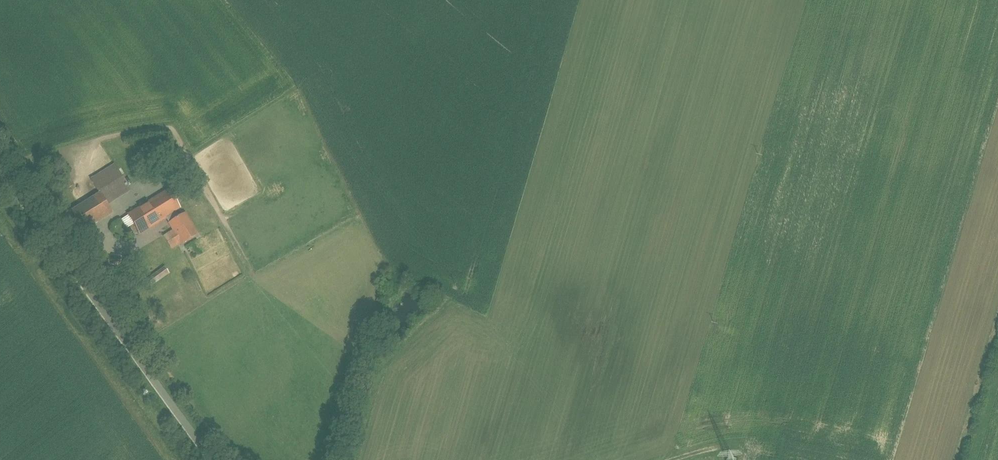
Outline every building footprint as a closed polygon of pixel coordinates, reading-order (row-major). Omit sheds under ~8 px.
[(160,144),(148,144),(149,156),(160,155),(160,144)] [(100,191),(110,206),(133,191),(123,175),(100,191)] [(168,190),(128,214),(131,218),(139,232),(140,234),(180,210),(168,190)] [(110,206),(100,191),(71,210),(85,231),(90,227),(114,212),(110,206)] [(200,236),(187,213),(170,224),(174,230),(182,244),(183,246),(200,236)] [(133,235),(139,232),(131,218),(125,222),(133,235)] [(182,244),(174,230),(164,235),(173,250),(182,244)] [(165,264),(149,276),(156,285),(172,273),(165,264)]
